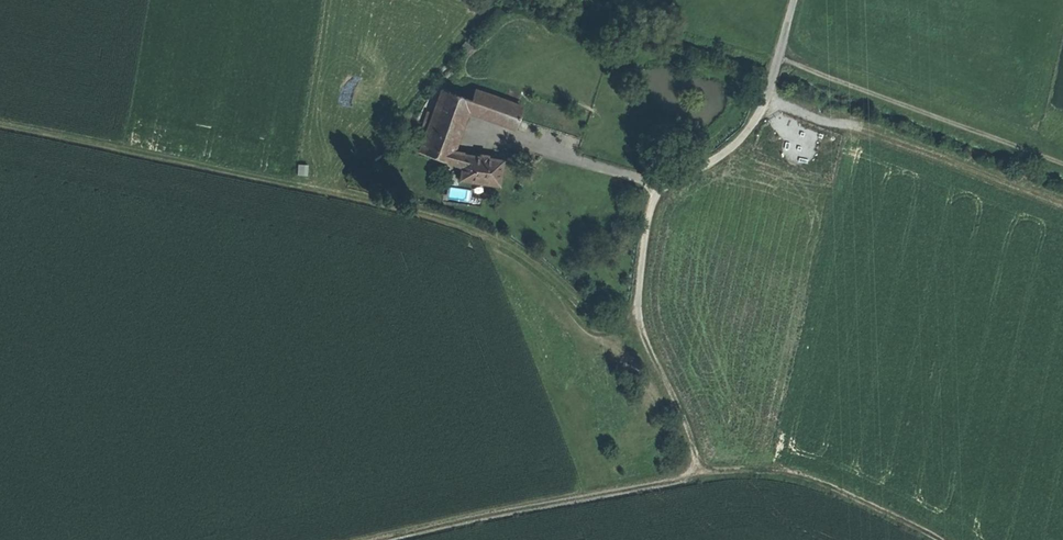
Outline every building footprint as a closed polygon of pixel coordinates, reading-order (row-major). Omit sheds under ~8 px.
[(420,151),(461,165),(463,152),(452,150),(466,111),(471,99),(442,89),(430,121),(427,131),(420,151)] [(474,89),(471,99),(466,111),(515,128),(522,106),(474,89)] [(419,129),(427,131),(430,121),(423,119),(419,129)] [(498,185),(503,159),(463,152),(461,165),(459,179),(498,185)]
